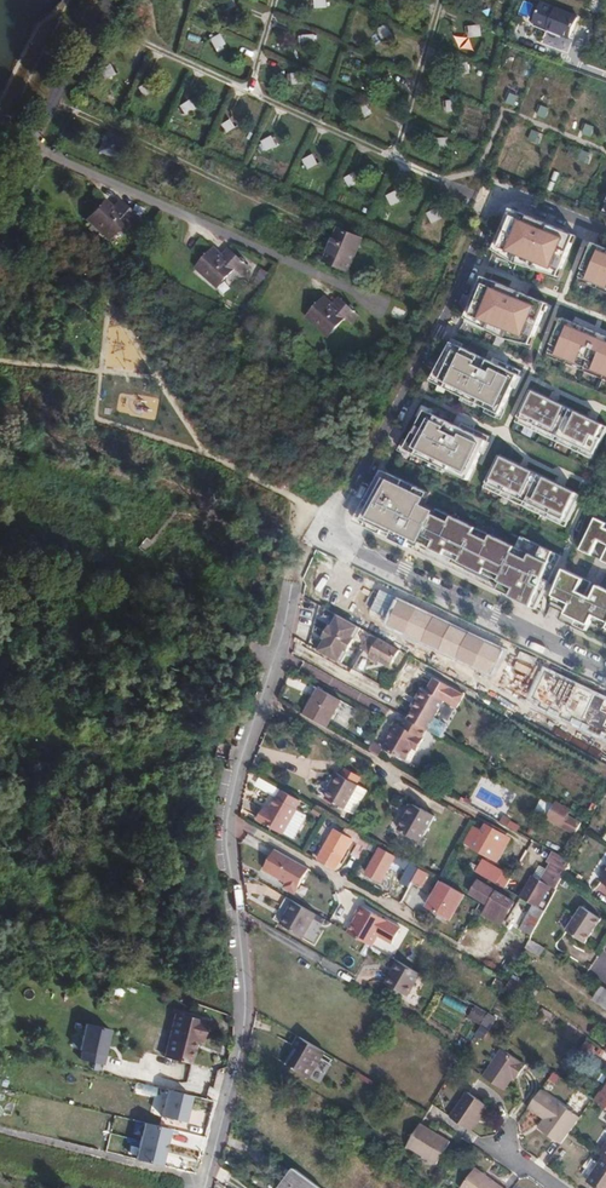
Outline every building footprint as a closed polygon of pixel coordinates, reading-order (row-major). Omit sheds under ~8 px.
[(220,3),(223,9),(233,4),(231,0),(224,0),(220,3)] [(524,2),(520,14),(528,17),(533,5),(524,2)] [(555,11),(548,29),(569,38),(577,19),(555,11)] [(472,26),(473,37),(481,37),(480,25),(472,26)] [(389,29),(380,34),(382,40),(392,36),(389,29)] [(218,36),(209,41),(212,47),(221,42),(218,36)] [(459,65),(461,75),(469,74),(466,63),(459,65)] [(375,65),(367,70),(370,76),(379,71),(375,65)] [(106,67),(100,71),(105,80),(111,76),(106,67)] [(143,84),(137,88),(144,97),(150,93),(143,84)] [(302,85),(303,95),(310,95),(310,84),(302,85)] [(450,102),(451,112),(458,111),(457,101),(450,102)] [(184,102),(178,107),(185,115),(191,110),(184,102)] [(364,102),(355,108),(358,114),(367,109),(364,102)] [(226,120),(220,124),(226,134),(232,130),(226,120)] [(106,134),(98,150),(114,157),(121,141),(106,134)] [(268,139),(261,142),(266,152),(273,148),(268,139)] [(440,140),(441,150),(449,150),(448,139),(440,140)] [(310,156),(303,159),(308,169),(315,166),(310,156)] [(351,174),(344,177),(349,188),(356,184),(351,174)] [(394,193),(390,200),(400,206),(404,200),(394,193)] [(114,209),(123,201),(121,198),(112,206),(114,209)] [(139,216),(123,201),(114,209),(112,206),(104,199),(87,216),(107,236),(125,218),(131,223),(139,216)] [(511,209),(494,250),(560,277),(577,236),(511,209)] [(434,210),(427,213),(431,223),(438,220),(434,210)] [(347,271),(355,253),(352,251),(358,238),(338,229),(324,261),(347,271)] [(352,251),(355,253),(362,239),(358,238),(352,251)] [(594,243),(580,277),(605,288),(605,248),(594,243)] [(226,260),(223,257),(214,249),(197,266),(218,287),(235,269),(241,275),(248,267),(234,253),(226,260)] [(230,250),(223,257),(226,260),(234,253),(230,250)] [(560,277),(494,250),(493,254),(558,281),(560,277)] [(467,315),(466,318),(532,346),(549,304),(483,277),(467,315)] [(578,281),(605,292),(605,288),(580,277),(578,281)] [(334,309),(342,301),(340,299),(332,307),(334,309)] [(359,318),(342,301),(334,309),(332,307),(323,300),(306,318),(328,338),(346,319),(352,325),(359,318)] [(466,318),(464,322),(530,349),(532,346),(466,318)] [(549,353),(605,376),(605,336),(563,318),(549,353)] [(452,343),(431,381),(501,415),(522,372),(494,358),(492,362),(452,343)] [(548,356),(605,380),(605,376),(549,353),(548,356)] [(516,422),(593,460),(605,433),(605,426),(531,390),(516,422)] [(425,411),(404,450),(447,470),(450,466),(470,475),(490,437),(462,423),(460,428),(425,411)] [(498,455),(482,487),(564,527),(580,495),(498,455)] [(450,466),(447,470),(467,480),(470,475),(450,466)] [(429,494),(383,471),(355,522),(408,548),(412,540),(421,522),(429,526),(420,544),(498,581),(496,586),(519,597),(517,601),(535,610),(561,556),(520,536),(515,547),(437,509),(435,512),(423,506),(429,494)] [(580,550),(591,556),(598,541),(605,545),(605,529),(604,528),(605,524),(595,519),(580,550)] [(421,522),(412,540),(420,544),(429,526),(421,522)] [(564,570),(549,606),(562,612),(569,596),(575,599),(584,580),(564,570)] [(569,596),(562,612),(576,620),(587,597),(592,599),(598,586),(584,580),(575,599),(569,596)] [(496,586),(494,590),(517,601),(519,597),(496,586)] [(592,599),(587,597),(576,620),(589,626),(591,621),(605,628),(605,590),(598,586),(592,599)] [(342,618),(323,653),(348,667),(367,632),(342,618)] [(385,642),(375,660),(385,666),(386,664),(397,671),(407,654),(385,642)] [(301,714),(326,727),(340,700),(316,687),(301,714)] [(426,704),(423,708),(444,720),(452,704),(429,692),(423,702),(426,704)] [(423,708),(421,712),(415,723),(432,732),(436,734),(444,720),(423,708)] [(415,723),(413,722),(409,729),(404,727),(391,752),(414,765),(421,752),(425,754),(432,742),(428,740),(432,732),(415,723)] [(370,750),(379,754),(383,744),(375,740),(370,750)] [(341,768),(338,774),(357,785),(360,778),(341,768)] [(336,773),(330,782),(333,784),(330,790),(325,798),(345,809),(358,785),(357,785),(338,774),(336,773)] [(298,809),(303,798),(274,785),(258,821),(296,838),(307,813),(298,809)] [(367,790),(358,785),(345,809),(354,814),(367,790)] [(412,807),(398,831),(420,844),(434,819),(412,807)] [(582,823),(570,816),(564,827),(576,834),(582,823)] [(483,830),(474,825),(465,842),(489,856),(503,832),(487,824),(483,830)] [(363,837),(352,831),(348,838),(333,831),(317,860),(334,870),(351,841),(357,844),(358,845),(363,837)] [(492,855),(498,858),(510,837),(503,832),(489,856),(491,857),(492,855)] [(371,842),(363,837),(358,845),(367,850),(371,842)] [(350,856),(360,862),(367,850),(358,845),(357,844),(350,856)] [(381,882),(392,862),(395,856),(381,847),(366,874),(381,882)] [(308,869),(273,849),(262,870),(285,883),(282,888),(293,894),(308,869)] [(571,863),(553,853),(547,863),(552,865),(542,883),(550,888),(556,892),(571,863)] [(392,862),(406,870),(410,864),(395,856),(392,862)] [(484,862),(478,872),(499,884),(505,874),(484,862)] [(398,883),(408,889),(411,883),(419,869),(410,864),(406,870),(398,883)] [(419,888),(427,874),(419,869),(411,883),(419,888)] [(530,877),(520,897),(535,905),(540,908),(550,888),(542,883),(530,877)] [(448,920),(463,894),(441,882),(426,907),(448,920)] [(507,916),(515,903),(478,882),(471,894),(489,905),(485,912),(491,916),(495,909),(507,916)] [(292,903),(284,898),(272,919),(279,924),(292,903)] [(292,903),(279,924),(302,937),(315,916),(292,903)] [(542,918),(545,911),(540,908),(535,905),(531,912),(542,918)] [(344,933),(369,948),(375,937),(388,944),(397,929),(359,907),(344,933)] [(582,908),(566,931),(585,944),(601,921),(582,908)] [(502,925),(507,916),(495,909),(491,916),(485,912),(484,915),(502,925)] [(523,928),(533,934),(542,918),(531,912),(523,928)] [(312,923),(307,936),(314,939),(319,926),(312,923)] [(530,939),(525,948),(539,958),(545,949),(530,939)] [(417,976),(395,963),(383,985),(404,998),(417,976)] [(511,982),(505,992),(525,1005),(531,995),(511,982)] [(600,985),(591,998),(605,1008),(605,989),(600,985)] [(476,1005),(469,1017),(490,1029),(497,1017),(476,1005)] [(170,1013),(159,1057),(187,1063),(192,1041),(199,1042),(204,1020),(170,1013)] [(114,1030),(87,1024),(81,1051),(83,1051),(107,1057),(114,1030)] [(294,1034),(289,1042),(314,1058),(319,1049),(294,1034)] [(314,1058),(289,1042),(288,1044),(292,1046),(283,1063),(303,1075),(314,1058)] [(292,1046),(288,1044),(279,1060),(283,1063),(292,1046)] [(480,1077),(501,1091),(509,1079),(511,1076),(515,1078),(523,1067),(498,1050),(480,1077)] [(105,1065),(107,1057),(83,1051),(81,1059),(105,1065)] [(559,1078),(550,1073),(545,1080),(554,1086),(559,1078)] [(602,1094),(600,1092),(594,1101),(605,1109),(605,1087),(602,1094)] [(195,1097),(169,1090),(162,1116),(188,1123),(195,1097)] [(537,1129),(559,1145),(567,1134),(578,1118),(538,1091),(526,1108),(543,1120),(537,1129)] [(446,1117),(467,1131),(483,1106),(463,1092),(446,1117)] [(416,1122),(402,1144),(432,1163),(446,1141),(416,1122)] [(173,1130),(146,1124),(137,1160),(165,1166),(173,1130)] [(603,1158),(598,1164),(590,1159),(580,1174),(588,1180),(587,1181),(597,1187),(605,1187),(605,1160),(603,1158)] [(294,1169),(289,1166),(278,1181),(284,1184),(294,1169)] [(458,1187),(500,1187),(471,1168),(457,1187),(458,1187)] [(294,1169),(284,1184),(278,1181),(274,1187),(320,1187),(294,1169)]
